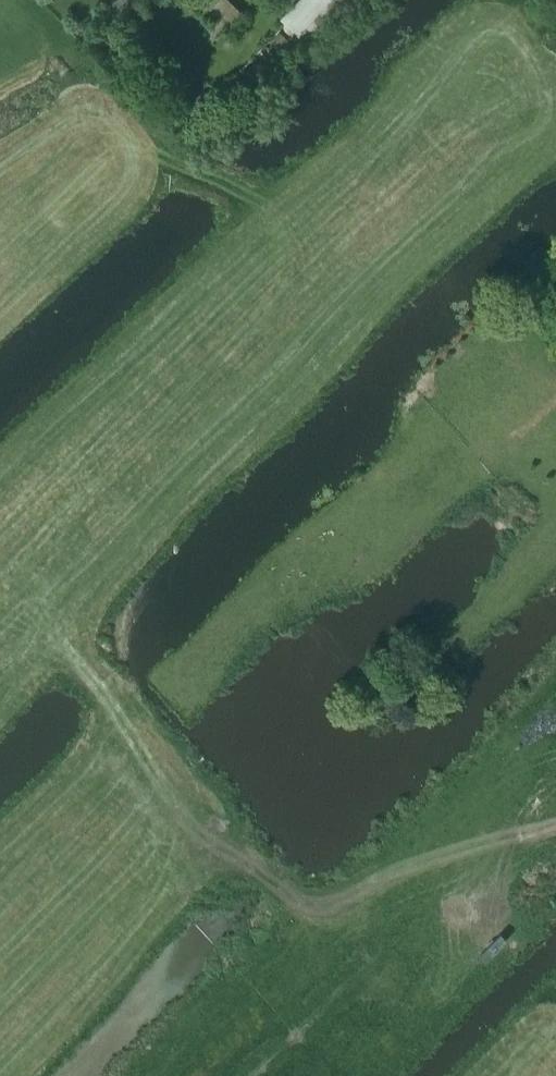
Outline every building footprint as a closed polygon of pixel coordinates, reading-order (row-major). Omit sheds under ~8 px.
[(136,0),(117,0),(110,5),(116,13),(136,0)] [(228,30),(243,15),(228,0),(201,0),(199,1),(228,30)] [(279,17),(308,45),(350,0),(295,0),(279,17)]
